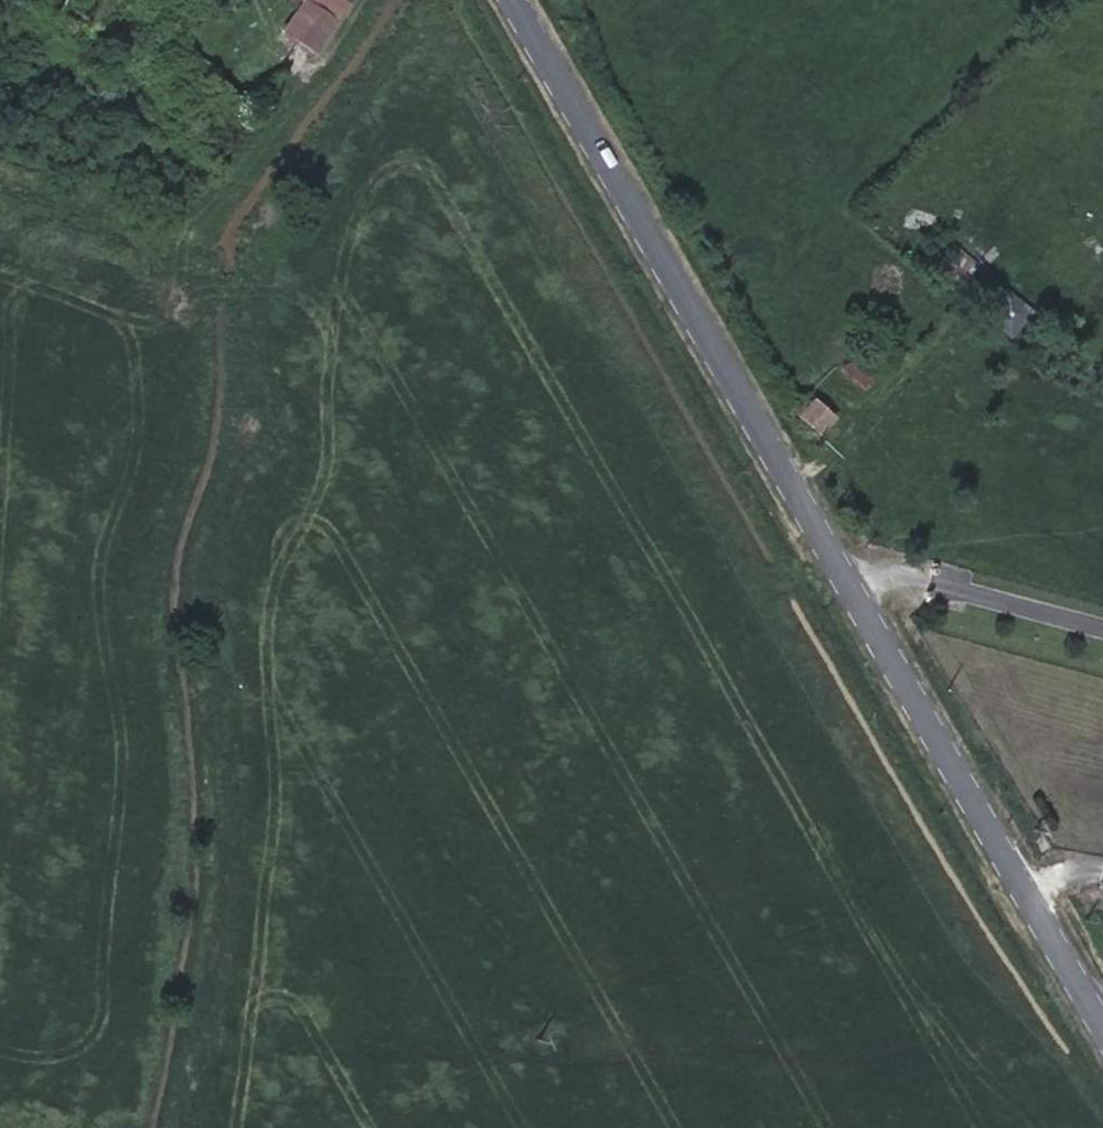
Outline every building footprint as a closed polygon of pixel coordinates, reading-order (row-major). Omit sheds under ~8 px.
[(261,36),(300,65),(349,0),(299,0),(288,17),(279,11),(261,36)] [(979,314),(1008,338),(1032,310),(1004,286),(979,314)] [(844,349),(837,375),(871,385),(878,360),(844,349)] [(833,417),(808,397),(792,419),(817,437),(833,417)]
